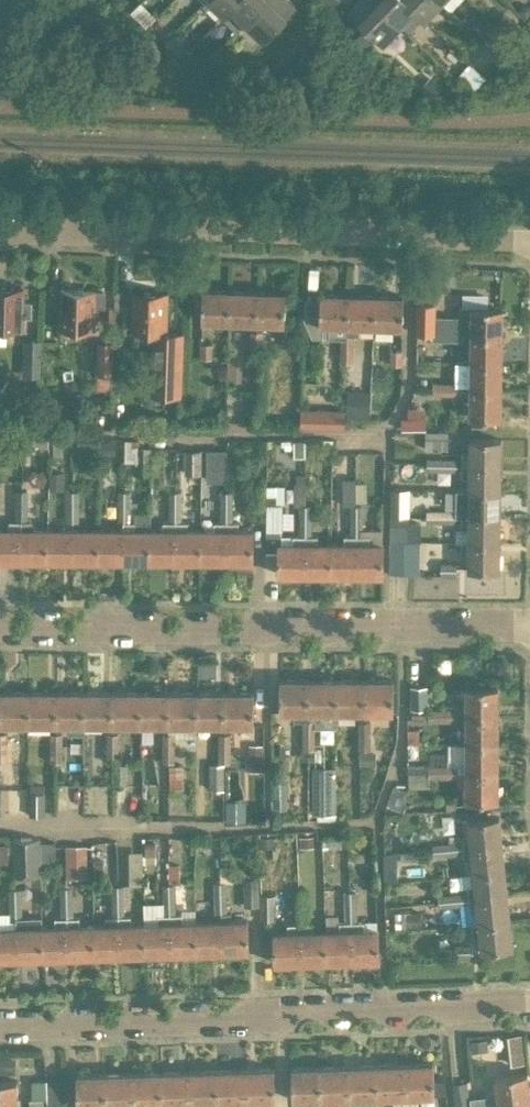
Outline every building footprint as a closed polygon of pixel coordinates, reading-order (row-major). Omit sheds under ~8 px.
[(222,14),(229,7),(236,0),(208,0),(222,14)] [(229,7),(246,23),(268,0),(236,0),(229,7)] [(246,23),(263,39),(295,6),(289,0),(268,0),(246,23)] [(399,25),(374,0),(358,0),(359,2),(350,11),(383,42),(399,25)] [(399,25),(414,9),(415,9),(406,0),(374,0),(399,25)] [(440,1),(439,0),(406,0),(415,9),(414,9),(424,18),(440,1)] [(526,18),(529,13),(529,7),(525,2),(517,11),(526,18)] [(515,39),(524,29),(514,19),(505,29),(515,39)] [(493,278),(493,269),(485,269),(485,277),(493,278)] [(23,326),(23,314),(32,314),(32,299),(24,299),(24,287),(24,286),(0,285),(0,325),(23,326)] [(59,287),(58,327),(60,327),(88,328),(95,328),(96,304),(105,304),(105,289),(96,289),(96,288),(94,288),(59,287)] [(202,289),(201,322),(229,323),(230,290),(202,289)] [(256,324),(257,291),(230,290),(229,323),(256,324)] [(153,332),(166,332),(167,292),(133,291),(132,331),(153,332)] [(284,325),(285,291),(257,291),(256,324),(284,325)] [(322,293),(321,327),(348,328),(349,294),(322,293)] [(375,329),(376,295),(349,294),(348,328),(348,333),(353,333),(359,333),(359,328),(375,329)] [(402,329),(403,296),(376,295),(375,329),(402,329)] [(448,317),(448,328),(448,339),(462,339),(462,332),(468,332),(468,334),(502,335),(503,307),(468,306),(462,306),(461,317),(448,317)] [(419,330),(432,330),(432,307),(420,307),(419,330)] [(448,328),(448,317),(436,317),(436,328),(448,328)] [(448,328),(436,328),(435,338),(448,339),(448,328)] [(250,330),(250,344),(262,345),(262,330),(250,330)] [(151,376),(151,394),(182,395),(182,377),(184,333),(166,332),(153,332),(151,376)] [(341,333),(340,348),(353,348),(353,333),(348,333),(341,333)] [(468,361),(502,362),(502,335),(468,334),(468,361)] [(38,355),(39,340),(26,340),(25,354),(38,355)] [(112,374),(112,342),(100,342),(99,374),(112,374)] [(212,343),(200,343),(200,357),(212,357),(212,343)] [(262,345),(250,344),(249,359),(262,359),(262,345)] [(352,362),(353,348),(340,348),(340,362),(352,362)] [(403,349),(389,349),(389,364),(402,364),(403,349)] [(468,361),(467,382),(467,389),(502,389),(502,364),(502,362),(468,361)] [(448,394),(447,382),(433,382),(433,388),(433,394),(448,394)] [(462,382),(447,382),(448,394),(462,394),(462,382)] [(502,389),(467,389),(467,417),(501,417),(502,390),(502,389)] [(347,392),(346,417),(368,418),(369,393),(347,392)] [(301,426),(340,425),(345,425),(345,406),(300,407),(301,413),(301,426)] [(403,418),(403,428),(425,428),(425,417),(403,418)] [(449,450),(449,431),(425,431),(425,450),(449,450)] [(48,435),(34,435),(34,445),(48,445),(48,435)] [(97,447),(97,436),(79,436),(79,447),(97,447)] [(501,436),(467,436),(467,451),(462,451),(462,466),(466,466),(500,466),(501,436)] [(305,439),(294,439),(294,455),(305,455),(305,439)] [(137,474),(151,474),(151,446),(137,446),(137,440),(125,440),(125,461),(137,461),(137,474)] [(115,441),(100,441),(100,454),(115,454),(115,441)] [(186,472),(200,472),(200,448),(185,448),(186,472)] [(227,448),(209,448),(209,479),(227,479),(227,448)] [(426,469),(442,470),(443,457),(426,457),(426,469)] [(458,458),(443,457),(442,470),(457,470),(458,458)] [(500,492),(500,466),(466,466),(462,466),(462,477),(466,477),(466,490),(466,491),(500,492)] [(50,489),(64,489),(64,472),(50,472),(50,489)] [(350,505),(355,505),(356,479),(343,479),(343,505),(350,505)] [(367,498),(367,480),(356,480),(356,498),(367,498)] [(305,507),(305,505),(305,483),(295,483),(295,507),(299,507),(305,507)] [(284,485),(267,485),(267,503),(265,503),(265,529),(280,529),(280,504),(284,504),(284,485)] [(15,490),(14,505),(28,505),(29,490),(21,490),(15,490)] [(455,491),(455,509),(455,517),(456,517),(461,517),(466,517),(500,517),(500,492),(466,491),(466,490),(455,490),(455,491)] [(66,491),(66,507),(79,507),(79,491),(72,491),(66,491)] [(129,491),(123,491),(118,491),(118,506),(129,506),(129,491)] [(170,491),(169,506),(180,507),(181,492),(174,491),(170,491)] [(220,509),(232,509),(232,492),(225,491),(220,491),(220,509)] [(391,515),(410,515),(410,503),(391,503),(391,515)] [(28,505),(14,505),(14,520),(21,520),(28,520),(28,505)] [(355,505),(350,505),(350,521),(362,521),(362,506),(357,506),(355,505)] [(129,506),(118,506),(117,522),(122,522),(123,522),(123,521),(129,521),(129,506)] [(169,506),(169,521),(174,521),(179,521),(180,507),(169,506)] [(79,507),(66,507),(66,523),(71,523),(72,523),(79,523),(79,507)] [(305,507),(299,507),(299,522),(305,522),(311,522),(311,507),(305,507)] [(220,509),(220,523),(225,523),(232,523),(232,509),(220,509)] [(442,522),(442,509),(426,509),(426,522),(442,522)] [(450,509),(442,509),(442,522),(456,522),(456,517),(455,517),(455,509),(450,509)] [(123,522),(123,527),(123,560),(148,561),(149,527),(149,511),(133,511),(133,521),(129,521),(123,521),(123,522)] [(461,517),(461,530),(468,530),(468,542),(499,543),(500,517),(466,517),(461,517)] [(9,526),(0,526),(0,560),(21,560),(21,520),(14,520),(9,520),(9,521),(9,526)] [(28,520),(21,520),(21,560),(47,560),(47,526),(46,526),(32,526),(32,520),(28,520)] [(149,527),(148,561),(149,561),(174,561),(174,521),(169,521),(164,521),(163,527),(149,527)] [(174,521),(174,561),(199,561),(200,527),(187,527),(187,522),(179,521),(174,521)] [(350,521),(350,536),(356,536),(361,536),(361,528),(362,521),(350,521)] [(299,522),(299,536),(305,536),(311,536),(311,522),(305,522),(299,522)] [(200,527),(199,561),(200,561),(225,561),(225,523),(220,523),(217,523),(217,527),(201,527),(200,527)] [(232,523),(225,523),(225,561),(226,561),(251,561),(252,561),(252,528),(240,527),(240,523),(232,523)] [(72,527),(47,526),(47,560),(71,560),(72,560),(72,527)] [(72,527),(72,560),(97,560),(98,527),(79,527),(72,527)] [(123,527),(98,527),(97,560),(98,560),(123,560),(123,527)] [(293,536),(293,541),(277,541),(277,575),(305,575),(305,536),(299,536),(293,536)] [(305,536),(305,575),(306,575),(331,575),(331,541),(317,541),(317,536),(311,536),(305,536)] [(343,541),(331,541),(331,575),(356,575),(356,541),(356,536),(350,536),(344,536),(343,541)] [(356,541),(356,575),(382,575),(383,575),(384,541),(382,541),(369,541),(369,536),(361,536),(356,536),(356,541)] [(404,573),(404,541),(391,541),(390,573),(404,573)] [(499,568),(499,543),(468,542),(461,542),(461,554),(465,554),(465,568),(499,568)] [(456,563),(441,563),(441,574),(456,575),(456,563)] [(309,720),(309,678),(308,678),(280,678),(280,712),(284,712),(296,712),(296,720),(302,720),(309,720)] [(309,678),(309,720),(315,720),(323,720),(323,712),(336,712),(337,712),(337,678),(336,678),(309,678)] [(337,678),(337,712),(365,712),(365,679),(337,678)] [(393,679),(365,679),(365,712),(393,712),(393,679)] [(465,686),(465,715),(498,715),(498,686),(465,686)] [(427,687),(410,687),(410,709),(428,709),(427,687)] [(28,724),(28,690),(0,690),(0,724),(28,724)] [(28,690),(28,724),(56,724),(56,690),(28,690)] [(56,690),(56,724),(84,724),(84,690),(56,690)] [(84,690),(84,724),(112,724),(112,690),(84,690)] [(112,690),(112,724),(140,724),(140,690),(112,690)] [(140,690),(140,724),(168,724),(168,690),(140,690)] [(168,690),(168,724),(196,724),(197,690),(168,690)] [(196,724),(209,725),(224,725),(225,690),(197,690),(196,724)] [(252,691),(225,690),(224,725),(252,725),(252,691)] [(443,723),(443,710),(429,710),(429,722),(443,723)] [(458,710),(443,710),(443,723),(458,723),(458,710)] [(498,715),(465,715),(465,744),(498,743),(498,715)] [(359,719),(359,735),(371,735),(371,719),(359,719)] [(309,720),(302,720),(302,734),(315,735),(315,720),(309,720)] [(61,732),(50,732),(51,747),(62,746),(61,732)] [(107,732),(106,747),(118,747),(118,733),(107,732)] [(163,732),(163,747),(174,747),(174,732),(163,732)] [(223,734),(217,734),(217,748),(231,748),(231,734),(230,734),(223,734)] [(315,735),(302,734),(302,746),(302,749),(309,749),(315,749),(315,735)] [(371,735),(359,735),(359,749),(371,749),(371,735)] [(262,771),(262,743),(249,743),(249,771),(262,771)] [(498,763),(498,743),(465,744),(465,772),(498,771),(498,767),(498,763)] [(62,746),(51,747),(51,762),(62,761),(62,746)] [(118,761),(118,747),(106,747),(106,761),(118,761)] [(174,747),(163,747),(163,762),(174,762),(174,747)] [(231,748),(217,748),(217,762),(231,762),(231,748)] [(370,750),(359,750),(359,763),(370,763),(370,750)] [(113,786),(127,786),(126,763),(113,764),(113,786)] [(224,789),(224,764),(217,763),(208,763),(208,789),(224,789)] [(168,765),(168,787),(182,787),(182,765),(168,765)] [(409,765),(408,774),(429,774),(429,767),(429,765),(409,765)] [(312,812),(335,812),(335,766),(312,766),(312,812)] [(429,767),(429,774),(429,779),(443,779),(443,767),(429,767)] [(448,767),(443,767),(443,779),(457,779),(457,767),(448,767)] [(465,799),(498,799),(498,771),(465,772),(465,799)] [(87,808),(109,808),(109,783),(87,783),(87,808)] [(44,815),(44,792),(29,792),(30,815),(44,815)] [(285,809),(285,797),(272,797),(272,809),(285,809)] [(225,818),(245,819),(246,799),(225,798),(225,818)] [(470,834),(462,835),(463,841),(463,843),(464,849),(469,848),(471,848),(502,845),(499,817),(469,820),(470,834)] [(298,837),(299,848),(313,847),(313,837),(298,837)] [(41,874),(40,838),(12,839),(13,875),(41,874)] [(274,848),(274,838),(260,838),(261,849),(274,848)] [(464,849),(463,843),(447,845),(448,856),(464,854),(464,849)] [(86,844),(65,845),(66,877),(86,876),(86,844)] [(145,856),(155,856),(155,844),(145,844),(145,856)] [(448,856),(447,845),(431,847),(432,852),(432,855),(433,858),(448,856)] [(469,848),(464,849),(464,854),(465,862),(473,861),(474,874),(505,870),(502,845),(471,848),(469,848)] [(174,882),(180,882),(179,864),(171,864),(169,864),(169,882),(171,882),(174,882)] [(384,865),(384,880),(397,879),(397,865),(384,865)] [(475,887),(468,887),(468,892),(469,895),(469,900),(474,900),(477,899),(507,896),(505,870),(474,874),(475,887)] [(259,879),(243,879),(244,905),(260,905),(259,895),(259,879)] [(171,882),(169,882),(163,882),(164,898),(173,898),(175,897),(174,882),(171,882)] [(214,897),(226,897),(226,882),(214,882),(214,897)] [(113,900),(125,900),(124,885),(112,885),(113,900)] [(73,887),(60,887),(61,902),(73,901),(73,887)] [(20,903),(20,888),(7,888),(8,903),(20,903)] [(355,900),(355,891),(350,891),(349,891),(343,891),(344,906),(355,906),(355,900)] [(292,908),(304,908),(304,892),(299,892),(292,892),(292,908)] [(275,895),(259,895),(260,905),(260,920),(276,919),(275,895)] [(469,900),(469,895),(451,896),(452,907),(455,907),(470,906),(469,900)] [(452,907),(451,896),(436,897),(437,903),(437,905),(437,909),(452,907)] [(507,896),(477,899),(474,900),(469,900),(470,906),(471,913),(478,913),(479,925),(510,921),(507,896)] [(164,902),(164,913),(165,913),(170,913),(173,913),(175,913),(175,897),(173,898),(164,898),(164,901),(164,902)] [(226,911),(226,897),(214,897),(215,911),(221,911),(223,911),(224,911),(226,911)] [(125,900),(113,900),(113,915),(119,915),(122,915),(125,914),(125,900)] [(73,901),(61,902),(61,916),(62,916),(67,916),(72,916),(73,916),(73,901)] [(164,913),(164,902),(164,901),(144,901),(145,921),(146,954),(169,954),(171,954),(170,913),(165,913),(164,913)] [(20,903),(8,903),(8,918),(16,918),(20,918),(20,903)] [(355,921),(355,906),(344,906),(344,922),(350,922),(355,921)] [(304,909),(304,908),(292,908),(293,923),(294,923),(298,923),(304,923),(304,909)] [(224,911),(223,911),(221,911),(221,919),(222,952),(247,951),(246,918),(231,919),(231,911),(226,911),(224,911)] [(395,926),(422,926),(422,911),(395,911),(395,926)] [(181,913),(175,913),(173,913),(170,913),(171,954),(197,953),(196,920),(182,920),(181,913)] [(125,914),(122,915),(119,915),(120,955),(146,954),(145,921),(130,922),(130,914),(125,914)] [(119,915),(113,915),(104,915),(105,923),(93,923),(94,956),(118,955),(120,955),(119,915)] [(54,924),(42,925),(43,958),(69,957),(67,916),(62,916),(61,916),(54,917),(54,924)] [(73,916),(72,916),(67,916),(69,957),(94,956),(93,923),(79,923),(79,916),(73,916)] [(41,917),(20,918),(16,918),(16,925),(17,959),(43,958),(42,925),(41,917)] [(222,952),(221,919),(196,920),(197,953),(221,952),(222,952)] [(360,921),(355,921),(350,922),(350,928),(351,961),(377,960),(379,960),(378,927),(360,928),(360,921)] [(478,925),(477,925),(472,926),(473,937),(480,937),(482,949),(512,946),(512,942),(510,921),(479,925),(478,925)] [(350,922),(344,922),(339,922),(339,927),(339,929),(324,929),(325,961),(351,961),(350,928),(350,922)] [(294,923),(293,923),(288,924),(288,930),(271,931),(272,963),(299,962),(298,923),(294,923)] [(309,923),(304,923),(298,923),(299,962),(325,961),(324,929),(309,930),(309,923)] [(16,925),(0,926),(0,959),(17,959),(16,925)] [(470,959),(470,946),(453,946),(454,959),(470,959)] [(470,1041),(471,1051),(488,1049),(487,1039),(470,1041)] [(11,1056),(0,1056),(0,1071),(11,1071),(11,1056)] [(417,1096),(434,1096),(433,1061),(404,1062),(405,1096),(417,1096)] [(404,1062),(376,1063),(377,1097),(392,1097),(405,1096),(404,1062)] [(377,1097),(376,1063),(347,1064),(349,1098),(361,1098),(377,1097)] [(347,1064),(318,1065),(320,1099),(321,1099),(336,1099),(349,1098),(347,1064)] [(320,1099),(318,1065),(291,1066),(291,1065),(292,1100),(320,1099)] [(246,1101),(275,1100),(274,1066),(273,1066),(245,1067),(246,1101)] [(245,1067),(216,1068),(217,1102),(233,1102),(246,1101),(245,1067)] [(189,1069),(190,1103),(190,1106),(201,1106),(201,1103),(203,1103),(217,1102),(216,1068),(189,1069)] [(162,1104),(161,1069),(134,1070),(135,1105),(162,1104)] [(161,1069),(162,1104),(180,1103),(180,1106),(190,1106),(190,1103),(189,1069),(161,1069)] [(135,1105),(134,1070),(105,1071),(106,1105),(135,1105)] [(106,1105),(105,1071),(76,1072),(77,1106),(106,1105)] [(496,1090),(485,1091),(485,1095),(486,1106),(498,1105),(529,1101),(529,1096),(527,1071),(495,1075),(496,1090)] [(47,1079),(47,1106),(62,1106),(62,1079),(47,1079)] [(16,1081),(0,1081),(0,1106),(16,1106),(16,1081)] [(468,1096),(467,1081),(453,1082),(455,1106),(469,1106),(468,1096)] [(485,1095),(468,1096),(469,1106),(478,1106),(486,1106),(485,1095)] [(29,1106),(44,1106),(44,1098),(29,1098),(29,1106)]
